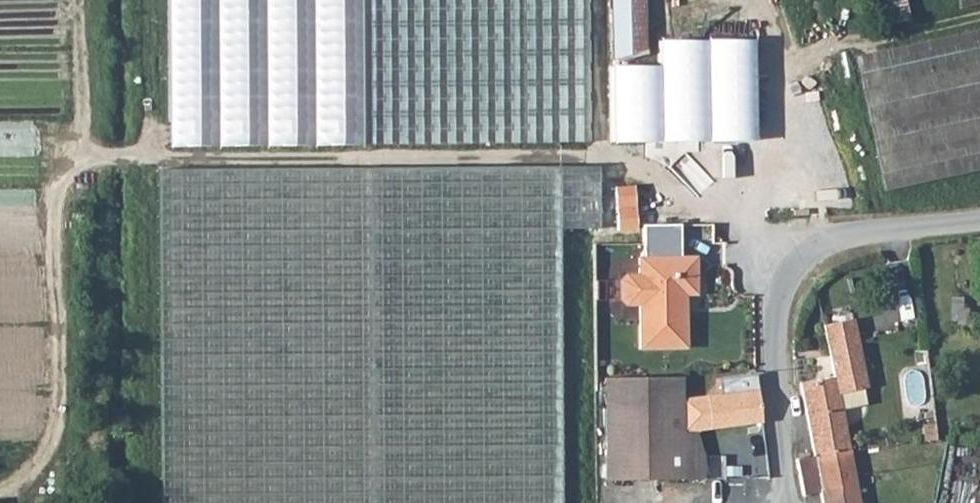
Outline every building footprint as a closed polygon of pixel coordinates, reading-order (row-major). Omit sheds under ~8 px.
[(157,148),(588,141),(587,0),(156,0),(157,148)] [(645,49),(644,0),(609,0),(611,59),(615,58),(645,49)] [(909,18),(905,0),(882,0),(887,23),(906,19),(909,18)] [(855,55),(883,189),(979,169),(979,28),(855,55)] [(659,65),(615,65),(616,142),(761,141),(759,42),(659,43),(659,65)] [(156,168),(160,502),(562,502),(558,228),(599,227),(597,164),(558,166),(156,168)] [(639,185),(619,185),(618,229),(639,229),(639,185)] [(695,256),(638,257),(638,274),(639,304),(639,347),(685,346),(684,294),(696,293),(695,256)] [(639,304),(638,274),(624,274),(619,280),(619,299),(624,305),(639,304)] [(962,296),(952,296),(952,307),(962,306),(962,296)] [(962,306),(952,307),(952,326),(967,326),(967,306),(962,306)] [(799,382),(814,456),(848,450),(837,392),(866,386),(853,318),(823,323),(833,376),(799,382)] [(721,379),(723,395),(757,390),(755,374),(721,379)] [(682,376),(604,378),(606,480),(704,479),(704,462),(704,457),(696,432),(709,431),(704,396),(698,397),(682,398),(682,384),(682,376)] [(761,423),(757,390),(723,395),(704,396),(709,431),(727,428),(761,423)] [(795,459),(802,496),(821,493),(823,502),(859,502),(848,450),(814,456),(795,459)]
